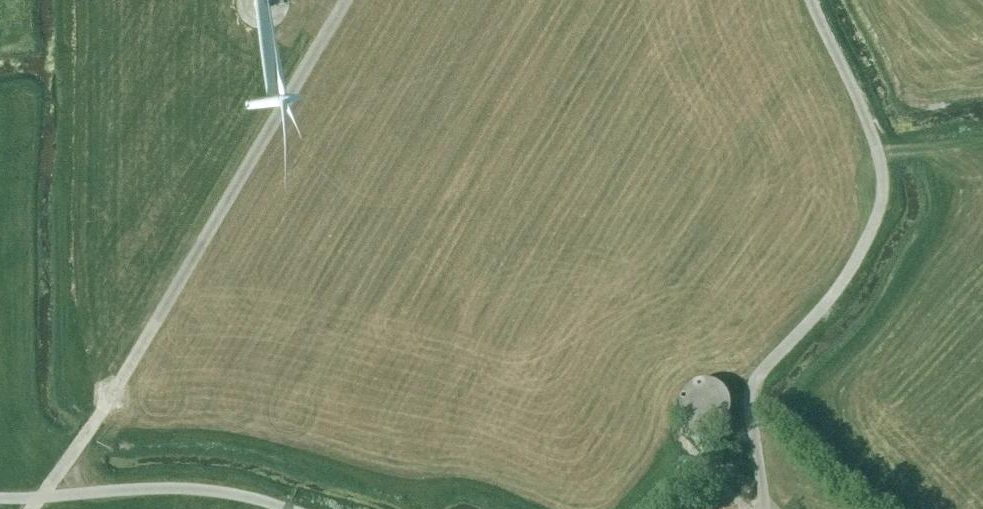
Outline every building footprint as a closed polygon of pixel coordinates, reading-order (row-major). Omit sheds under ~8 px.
[(723,389),(719,386),(714,384),(709,383),(704,383),(699,383),(695,385),(690,388),(687,391),(684,395),(681,400),(680,404),(680,409),(681,415),(682,419),(685,424),(688,427),(692,430),(697,433),(702,434),(707,434),(712,433),(717,432),(721,429),(725,426),(728,422),(730,417),(731,412),(731,407),(731,402),(729,397),(726,393),(723,389)]
